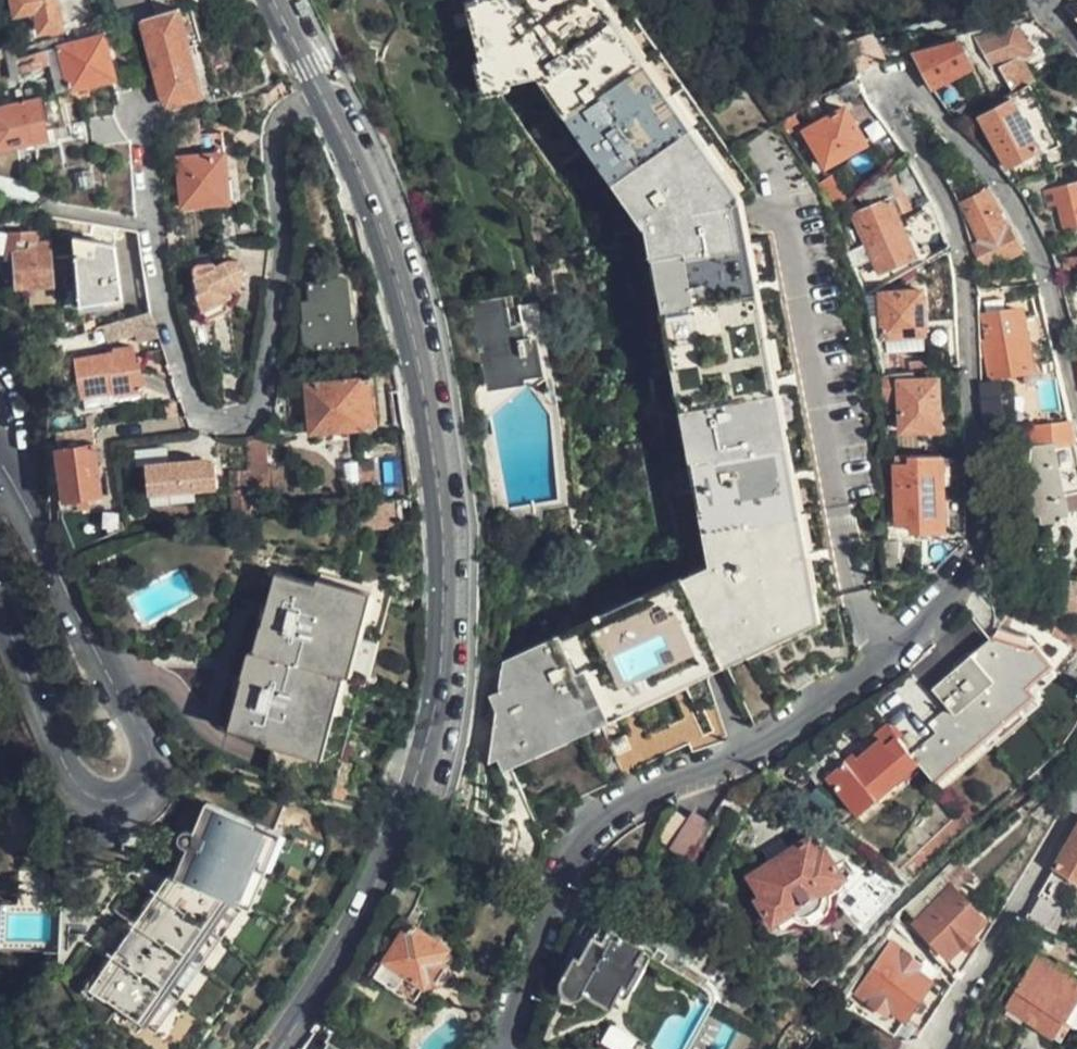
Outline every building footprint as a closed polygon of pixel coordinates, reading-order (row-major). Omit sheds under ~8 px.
[(56,0),(10,0),(12,13),(34,9),(38,30),(61,26),(56,0)] [(714,194),(574,0),(445,0),(459,77),(480,74),(479,66),(520,62),(643,232),(709,550),(714,549),(715,565),(699,573),(697,568),(501,668),(488,762),(517,748),(805,608),(804,600),(797,599),(719,201),(714,194)] [(757,163),(744,145),(641,0),(574,0),(714,194),(757,163)] [(156,14),(141,18),(161,92),(162,94),(163,94),(164,96),(165,97),(165,99),(166,100),(167,101),(202,93),(178,7),(156,14)] [(1028,52),(1015,24),(972,36),(992,72),(998,69),(1010,93),(1030,83),(1017,58),(1028,52)] [(99,31),(55,45),(70,90),(111,78),(99,31)] [(970,65),(958,41),(914,55),(932,85),(970,65)] [(857,111),(870,105),(862,92),(851,98),(857,111)] [(22,100),(0,105),(0,147),(31,141),(22,100)] [(1039,152),(1011,101),(981,119),(1007,169),(1039,152)] [(864,143),(842,107),(803,134),(824,171),(864,143)] [(229,200),(224,154),(178,159),(182,205),(229,200)] [(1071,172),(1074,184),(1049,191),(1054,208),(1059,207),(1061,215),(1065,229),(1076,226),(1076,170),(1071,172)] [(973,269),(973,271),(973,273),(1021,247),(1011,228),(1002,232),(984,195),(963,207),(972,226),(963,230),(964,232),(965,234),(966,236),(966,239),(967,241),(968,243),(968,245),(969,248),(970,250),(970,252),(970,254),(971,257),(972,259),(972,261),(972,264),(972,266),(973,269)] [(902,236),(899,229),(885,199),(850,218),(864,250),(902,236)] [(116,296),(111,242),(72,235),(76,307),(106,302),(105,297),(116,296)] [(902,236),(864,250),(877,276),(911,258),(902,236)] [(0,258),(0,274),(7,270),(15,269),(17,284),(52,281),(49,245),(30,248),(29,238),(12,241),(13,256),(3,255),(0,258)] [(230,296),(228,289),(243,281),(245,276),(245,271),(243,266),(239,262),(234,261),(229,260),(199,276),(197,279),(191,276),(187,286),(194,290),(191,295),(201,319),(221,311),(218,303),(230,296)] [(351,318),(346,279),(307,283),(308,301),(304,302),(306,323),(300,325),(303,346),(359,340),(355,318),(351,318)] [(924,332),(919,290),(877,294),(882,337),(924,332)] [(503,351),(529,347),(520,295),(494,303),(503,351)] [(494,303),(493,296),(459,303),(481,403),(521,395),(520,389),(537,387),(529,347),(503,351),(494,303)] [(980,318),(985,342),(980,343),(987,377),(1029,368),(1026,350),(1035,348),(1032,330),(1022,331),(1019,311),(1002,314),(999,299),(980,303),(982,318),(980,318)] [(124,334),(154,325),(151,311),(120,319),(124,334)] [(74,361),(79,396),(113,392),(114,396),(146,391),(141,361),(136,361),(133,346),(112,349),(112,354),(74,361)] [(387,364),(371,376),(372,384),(379,392),(396,375),(387,364)] [(372,384),(371,376),(308,383),(312,434),(377,426),(372,384)] [(938,428),(936,379),(897,380),(900,431),(938,428)] [(113,392),(79,396),(81,411),(147,401),(146,391),(114,396),(113,392)] [(979,408),(981,433),(994,431),(992,395),(979,395),(979,408)] [(1067,421),(1027,427),(1028,445),(1014,447),(1015,463),(1012,464),(1017,506),(1024,506),(1026,528),(1062,524),(1061,510),(1059,497),(1076,493),(1076,463),(1067,421)] [(267,503),(263,428),(262,430),(260,430),(259,432),(257,432),(255,433),(254,433),(252,434),(251,434),(248,435),(247,435),(245,435),(250,506),(267,503)] [(102,495),(94,442),(57,449),(63,502),(102,495)] [(942,532),(939,455),(908,457),(908,466),(893,466),(896,523),(910,524),(911,533),(942,532)] [(218,487),(217,467),(189,461),(146,469),(149,496),(218,487)] [(1059,497),(1061,510),(1076,507),(1076,493),(1059,497)] [(394,521),(394,498),(356,501),(358,522),(394,521)] [(338,672),(360,593),(275,570),(262,622),(267,624),(259,651),(253,650),(246,678),(240,676),(228,724),(313,748),(333,670),(338,672)] [(938,707),(952,759),(1029,684),(1021,677),(1043,655),(1026,636),(1022,640),(978,638),(931,684),(935,695),(942,703),(938,707)] [(935,775),(952,759),(938,707),(927,719),(930,723),(907,746),(914,754),(935,775)] [(914,754),(907,746),(881,718),(869,730),(874,735),(852,756),(844,764),(839,757),(826,746),(800,770),(819,789),(825,783),(855,812),(914,754)] [(847,750),(839,757),(844,764),(852,756),(847,750)] [(537,790),(552,784),(544,766),(529,772),(537,790)] [(230,898),(263,827),(201,798),(188,826),(186,825),(183,825),(180,826),(177,828),(175,830),(174,833),(174,836),(174,838),(175,841),(177,843),(178,844),(180,845),(173,860),(139,920),(135,926),(98,993),(125,1009),(129,1003),(154,1017),(225,897),(230,898)] [(692,813),(671,849),(687,858),(707,822),(692,813)] [(278,834),(263,827),(230,898),(225,897),(154,1017),(129,1003),(125,1009),(161,1030),(238,902),(245,905),(278,834)] [(1053,869),(1076,883),(1076,828),(1053,869)] [(174,836),(174,833),(166,855),(173,860),(180,845),(178,844),(177,843),(175,841),(174,838),(174,836)] [(132,841),(130,835),(118,840),(121,847),(132,841)] [(817,853),(808,839),(787,852),(788,857),(773,865),(769,863),(748,876),(762,898),(757,903),(771,923),(793,910),(798,914),(804,915),(810,913),(815,910),(819,904),(821,899),(820,892),(840,878),(822,850),(817,853)] [(946,955),(960,941),(971,930),(979,922),(948,891),(914,923),(946,955)] [(135,926),(139,920),(118,906),(114,913),(135,926)] [(644,964),(652,948),(590,916),(581,933),(592,939),(580,963),(572,960),(561,982),(557,992),(558,995),(559,999),(561,1002),(563,1004),(566,1006),(568,1007),(572,1008),(575,1009),(578,1008),(581,1008),(584,1007),(586,1005),(588,1003),(592,997),(619,1012),(631,989),(642,994),(655,969),(644,964)] [(403,931),(374,981),(412,1004),(423,985),(435,984),(445,965),(441,952),(444,947),(413,929),(403,931)] [(971,930),(960,941),(969,951),(980,938),(971,930)] [(903,1019),(927,982),(913,971),(917,965),(887,945),(854,995),(884,1014),(887,1009),(903,1019)] [(662,954),(652,948),(644,964),(655,969),(662,954)] [(1076,997),(1076,978),(1034,952),(1002,1006),(1053,1036),(1076,997)]
